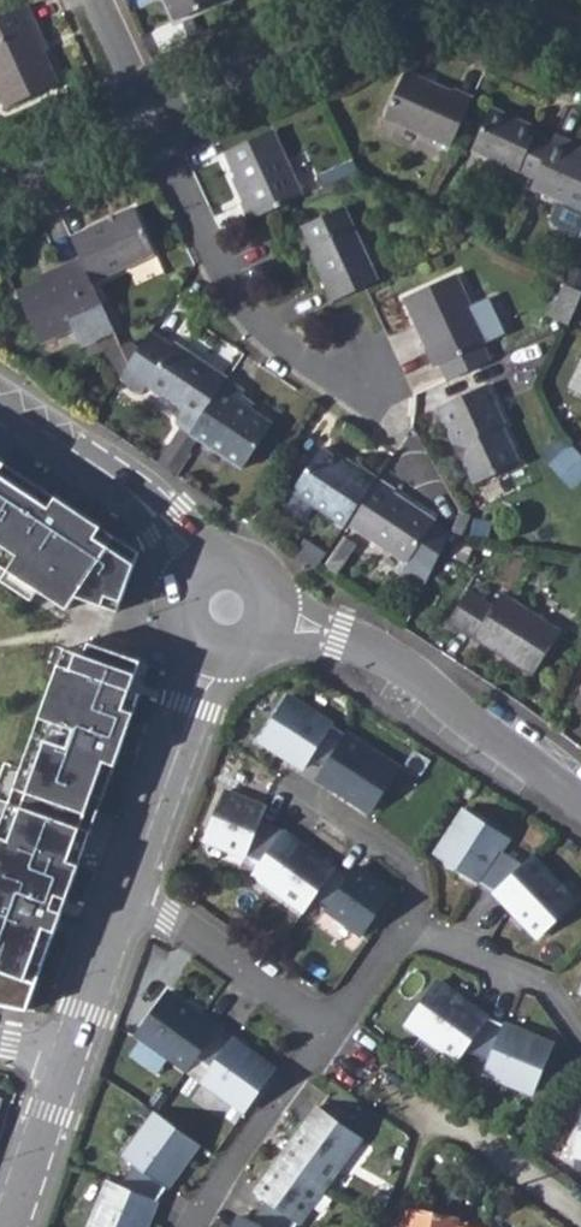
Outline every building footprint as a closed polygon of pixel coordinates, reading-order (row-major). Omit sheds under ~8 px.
[(173,23),(220,1),(220,0),(163,0),(173,23)] [(0,18),(0,102),(4,111),(56,87),(29,29),(34,26),(24,6),(0,18)] [(386,118),(450,147),(471,99),(452,90),(450,92),(407,72),(386,118)] [(471,150),(534,178),(553,135),(536,127),(533,132),(488,112),(471,150)] [(241,204),(249,221),(262,214),(303,195),(273,131),(224,154),(246,201),(241,204)] [(530,188),(580,211),(580,153),(571,148),(571,144),(553,135),(534,178),(530,188)] [(324,283),(332,302),(364,288),(378,281),(344,208),(301,227),(327,282),(324,283)] [(133,211),(71,239),(81,262),(92,287),(154,257),(133,211)] [(92,287),(81,262),(61,270),(63,276),(17,297),(41,347),(74,332),(82,349),(115,334),(106,317),(92,287)] [(458,275),(408,299),(429,346),(429,349),(436,367),(442,364),(450,381),(492,362),(485,345),(489,343),(489,341),(506,333),(491,299),(474,307),(458,275)] [(566,287),(552,319),(555,321),(570,288),(566,287)] [(555,321),(570,328),(580,301),(580,293),(570,288),(555,321)] [(198,422),(226,380),(174,345),(171,348),(149,333),(128,364),(119,377),(142,392),(146,386),(181,410),(176,417),(178,428),(189,435),(190,434),(198,422)] [(128,364),(121,349),(109,354),(103,358),(119,378),(119,377),(128,364)] [(198,422),(190,434),(242,469),(272,425),(238,402),(244,392),(226,380),(198,422)] [(437,408),(452,445),(458,443),(465,459),(474,482),(517,463),(501,425),(503,423),(487,387),(437,408)] [(168,466),(189,435),(178,428),(157,459),(168,466)] [(553,463),(576,484),(580,478),(580,451),(572,442),(553,463)] [(458,443),(452,445),(458,461),(465,459),(458,443)] [(294,490),(344,525),(347,522),(375,479),(359,468),(356,471),(323,449),(294,490)] [(32,600),(38,590),(67,609),(77,594),(117,611),(138,552),(120,540),(78,512),(0,460),(0,579),(32,600)] [(375,479),(347,522),(405,563),(401,568),(430,589),(454,539),(432,524),(434,522),(394,495),(391,490),(375,479)] [(466,587),(447,616),(528,672),(556,631),(498,591),(490,603),(466,587)] [(27,1010),(62,913),(47,907),(52,894),(56,895),(69,861),(93,795),(103,799),(122,746),(107,741),(112,727),(116,729),(130,690),(141,661),(88,642),(83,655),(77,653),(64,688),(52,684),(39,718),(51,723),(46,739),(34,735),(22,768),(34,773),(21,808),(9,804),(0,829),(0,1005),(27,1010)] [(65,648),(52,684),(64,688),(77,653),(65,648)] [(141,694),(130,690),(116,729),(112,727),(107,741),(122,746),(141,694)] [(260,734),(288,752),(317,772),(346,729),(345,728),(288,691),(260,734)] [(39,718),(34,735),(46,739),(51,723),(39,718)] [(346,729),(317,772),(369,805),(398,763),(346,729)] [(22,768),(9,804),(21,808),(34,773),(22,768)] [(280,825),(258,816),(264,802),(223,786),(204,834),(258,856),(280,825)] [(435,850),(496,892),(521,865),(497,847),(505,835),(463,807),(435,850)] [(258,856),(250,868),(300,902),(309,890),(330,860),(280,825),(258,856)] [(521,865),(496,892),(538,935),(575,898),(532,854),(521,865)] [(330,860),(309,890),(361,926),(390,885),(353,860),(346,871),(330,860)] [(79,865),(69,861),(56,895),(52,894),(47,907),(62,913),(79,865)] [(404,1021),(451,1057),(458,1047),(482,1013),(433,978),(404,1021)] [(133,1028),(182,1064),(214,1021),(165,985),(133,1028)] [(482,1013),(458,1047),(484,1058),(480,1072),(531,1092),(551,1043),(482,1013)] [(214,1021),(182,1064),(240,1105),(271,1062),(214,1021)] [(311,1104),(275,1153),(318,1185),(355,1136),(311,1104)] [(132,1164),(115,1186),(148,1201),(192,1141),(148,1110),(117,1153),(132,1164)] [(580,1160),(580,1118),(572,1158),(580,1160)] [(246,1221),(261,1226),(288,1226),(318,1185),(275,1153),(249,1190),(262,1200),(246,1221)] [(101,1180),(82,1226),(139,1226),(149,1201),(148,1201),(115,1186),(101,1180)] [(409,1226),(455,1226),(456,1222),(412,1213),(409,1226)] [(232,1215),(228,1226),(261,1226),(246,1221),(232,1215)]
